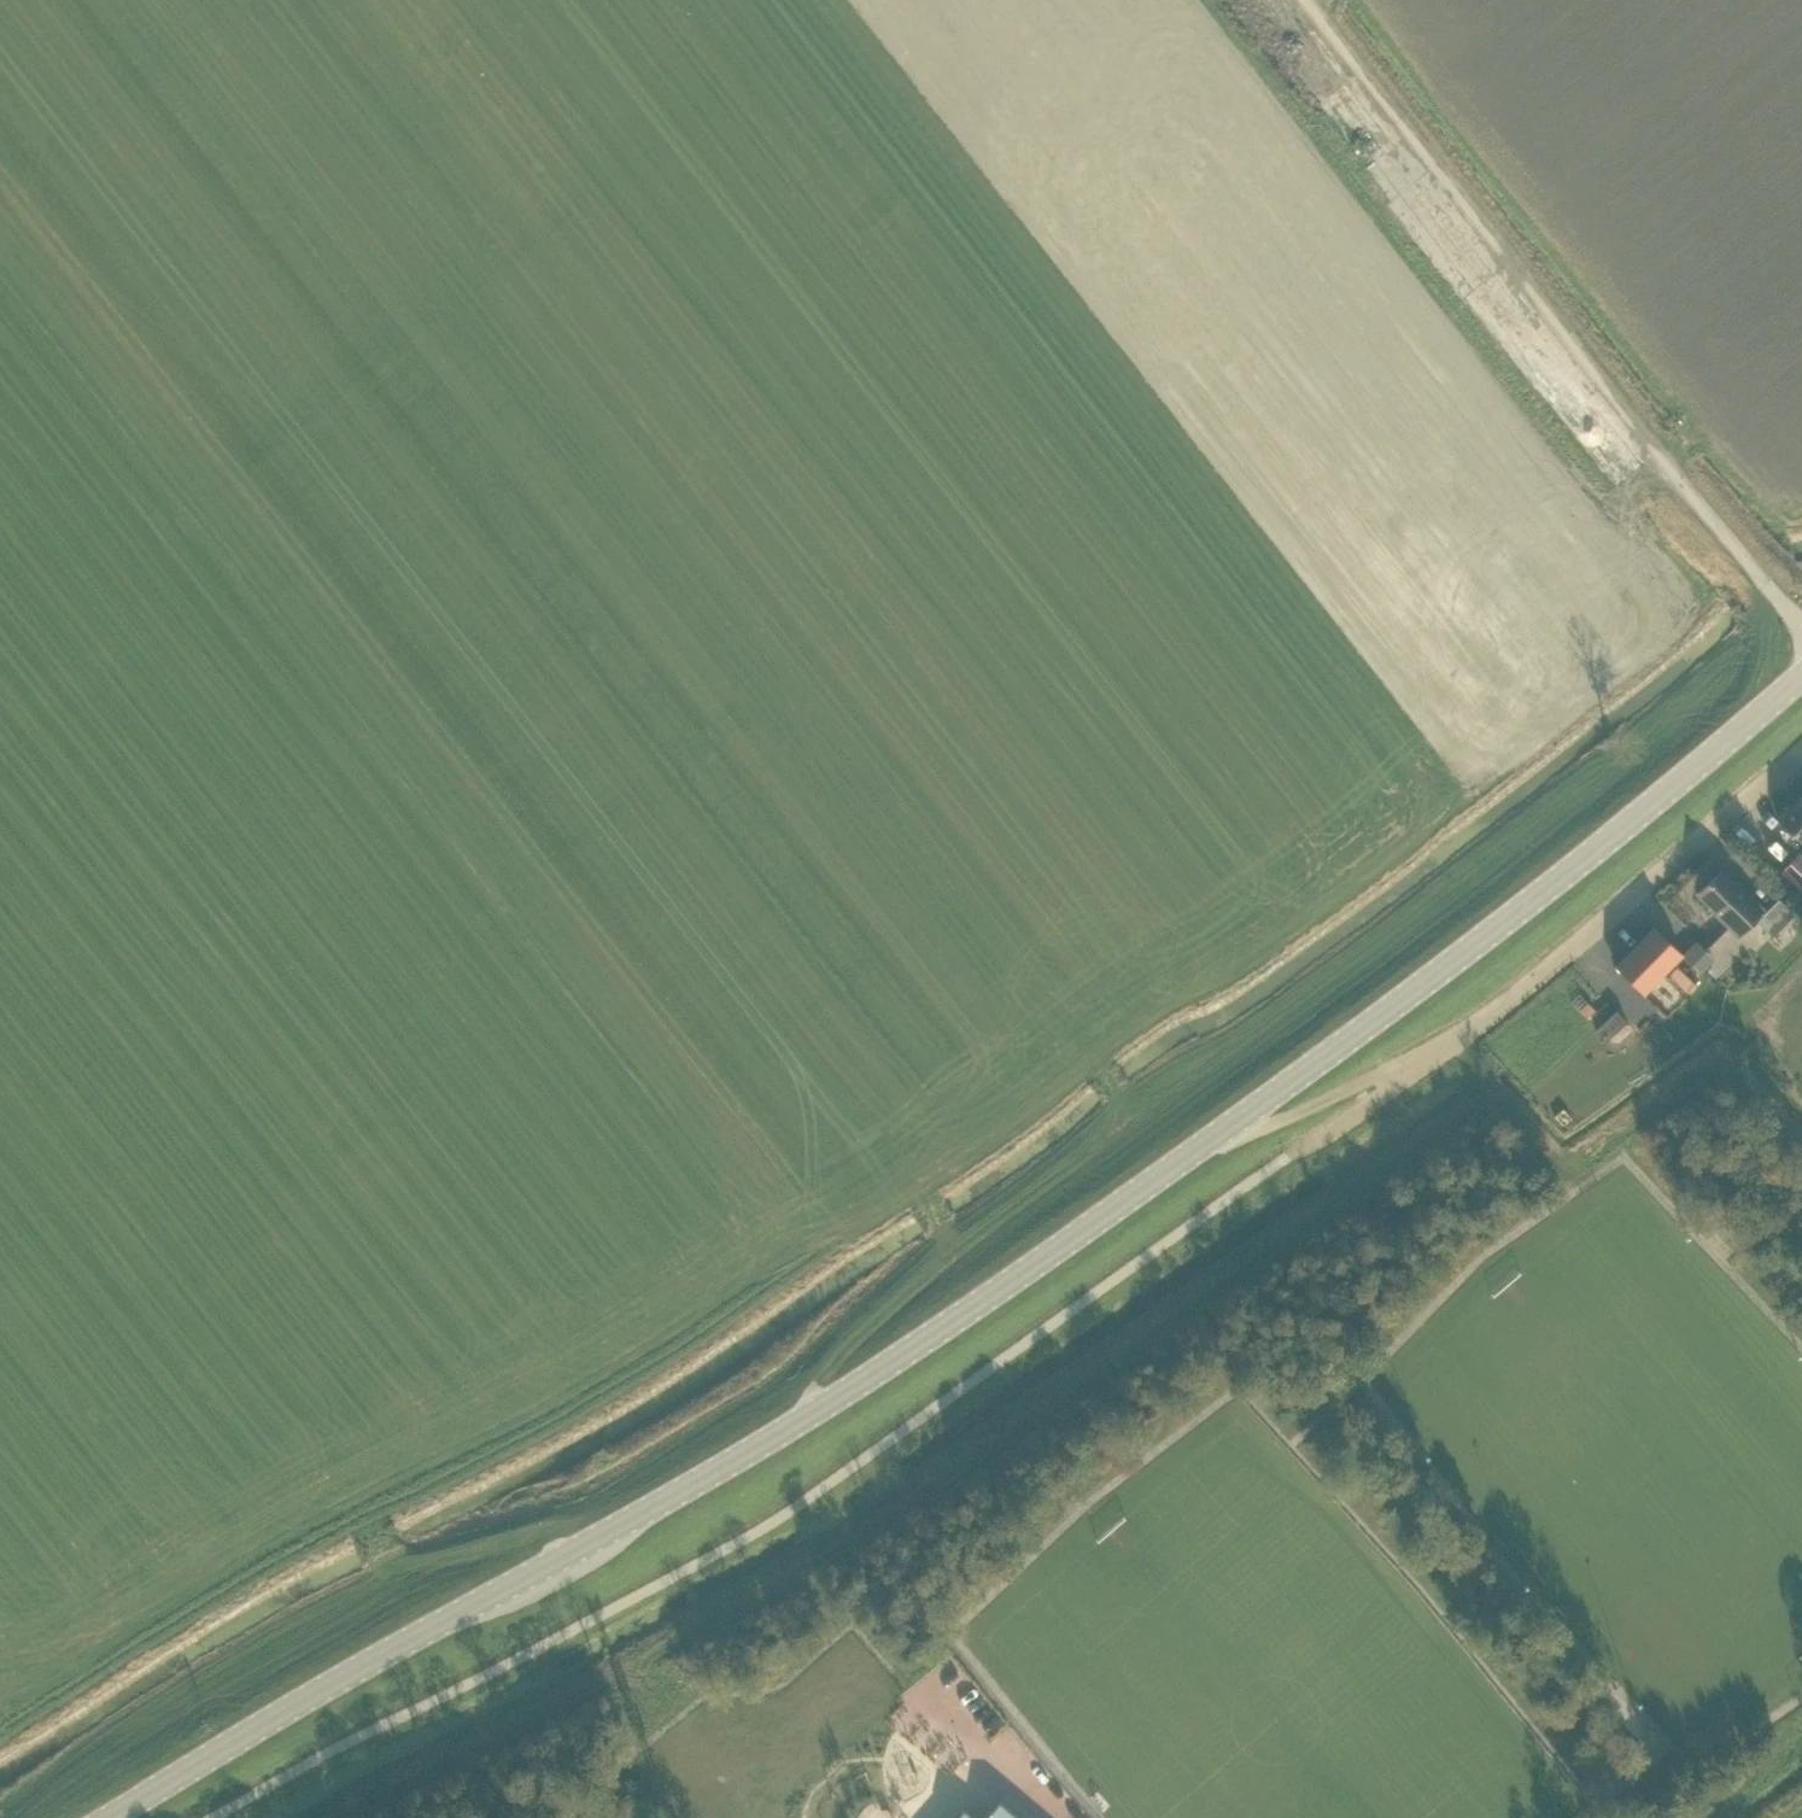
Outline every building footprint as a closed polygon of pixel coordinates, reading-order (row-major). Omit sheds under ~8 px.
[(1778,820),(1801,841),(1801,794),(1778,820)] [(1798,852),(1780,871),(1801,893),(1801,856),(1798,852)] [(1720,870),(1698,893),(1712,907),(1710,908),(1737,935),(1754,919),(1772,937),(1794,915),(1778,899),(1763,914),(1761,912),(1763,910),(1736,883),(1734,884),(1720,870)] [(1616,966),(1644,993),(1682,954),(1654,927),(1616,966)] [(1692,964),(1705,950),(1695,940),(1682,954),(1692,964)] [(1000,1800),(984,1817),(1020,1817),(1000,1800)] [(964,1809),(956,1817),(975,1817),(964,1809)]
